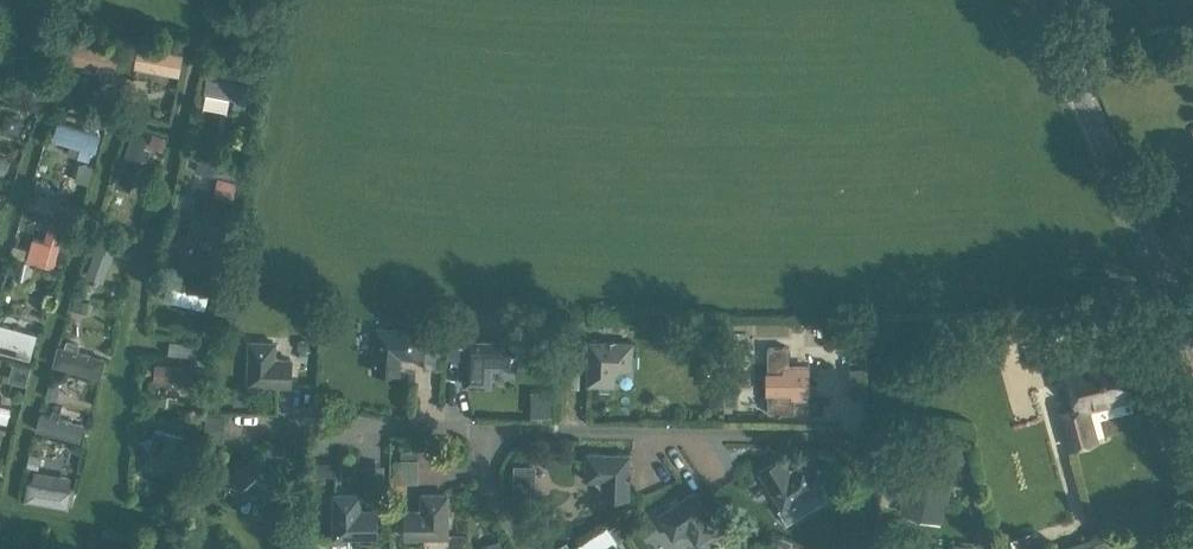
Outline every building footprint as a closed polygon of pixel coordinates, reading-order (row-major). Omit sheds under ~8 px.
[(0,47),(0,50),(21,54),(20,60),(30,61),(31,55),(46,58),(49,39),(3,32),(0,47)] [(113,79),(117,51),(72,43),(69,60),(99,65),(97,77),(113,79)] [(135,67),(179,74),(183,52),(139,45),(135,67)] [(252,102),(255,86),(207,77),(204,93),(235,99),(234,106),(244,108),(246,101),(252,102)] [(95,150),(100,134),(58,122),(54,139),(81,147),(79,155),(89,158),(91,149),(95,150)] [(147,139),(132,134),(115,185),(130,190),(147,139)] [(149,160),(165,166),(170,153),(154,147),(149,160)] [(232,197),(240,167),(199,157),(196,171),(218,176),(214,193),(232,197)] [(197,201),(200,186),(183,183),(180,198),(197,201)] [(232,227),(193,218),(187,241),(225,252),(232,227)] [(65,224),(50,220),(44,241),(33,238),(27,259),(53,266),(65,224)] [(99,234),(87,270),(99,274),(112,239),(99,234)] [(164,299),(205,308),(208,295),(168,285),(164,299)] [(37,333),(0,323),(0,349),(30,358),(37,333)] [(374,325),(373,367),(399,368),(400,351),(416,352),(417,326),(374,325)] [(277,340),(249,339),(247,386),(293,387),(293,359),(277,358),(277,340)] [(491,369),(517,370),(518,342),(466,340),(464,385),(491,386),(491,369)] [(101,377),(106,358),(78,350),(79,345),(67,342),(65,347),(58,345),(53,364),(101,377)] [(630,345),(588,343),(587,386),(613,387),(613,370),(630,371),(630,345)] [(768,365),(786,365),(786,346),(768,346),(768,365)] [(1092,409),(1131,399),(1119,353),(1067,367),(1078,404),(1057,411),(1068,451),(1100,442),(1092,409)] [(199,385),(201,369),(156,364),(154,379),(182,383),(181,389),(191,390),(192,384),(199,385)] [(766,365),(766,394),(766,414),(796,414),(796,400),(811,399),(810,365),(786,365),(766,365)] [(10,408),(0,406),(0,420),(7,421),(10,408)] [(36,429),(80,440),(84,423),(59,417),(61,411),(53,409),(51,416),(41,413),(36,429)] [(176,468),(184,436),(155,428),(147,461),(176,468)] [(902,513),(939,523),(950,479),(939,477),(943,462),(908,454),(910,448),(888,442),(881,471),(902,477),(904,470),(913,473),(902,513)] [(629,499),(629,456),(586,456),(586,482),(603,482),(602,499),(629,499)] [(791,471),(782,456),(758,471),(782,510),(820,486),(806,462),(791,471)] [(256,496),(268,508),(287,489),(256,459),(226,489),(244,508),(256,496)] [(25,500),(68,507),(71,489),(69,489),(71,478),(34,472),(33,482),(28,482),(25,500)] [(720,529),(695,491),(657,516),(673,540),(687,531),(696,545),(720,529)] [(449,538),(449,493),(420,492),(420,509),(404,509),(404,538),(449,538)] [(362,493),(333,493),(333,538),(378,538),(378,510),(361,509),(362,493)] [(1029,531),(990,542),(992,548),(1034,548),(1029,531)] [(782,536),(778,547),(783,548),(792,548),(795,541),(782,536)] [(1108,539),(1087,548),(1113,548),(1108,539)] [(639,548),(659,548),(652,540),(639,548)]
